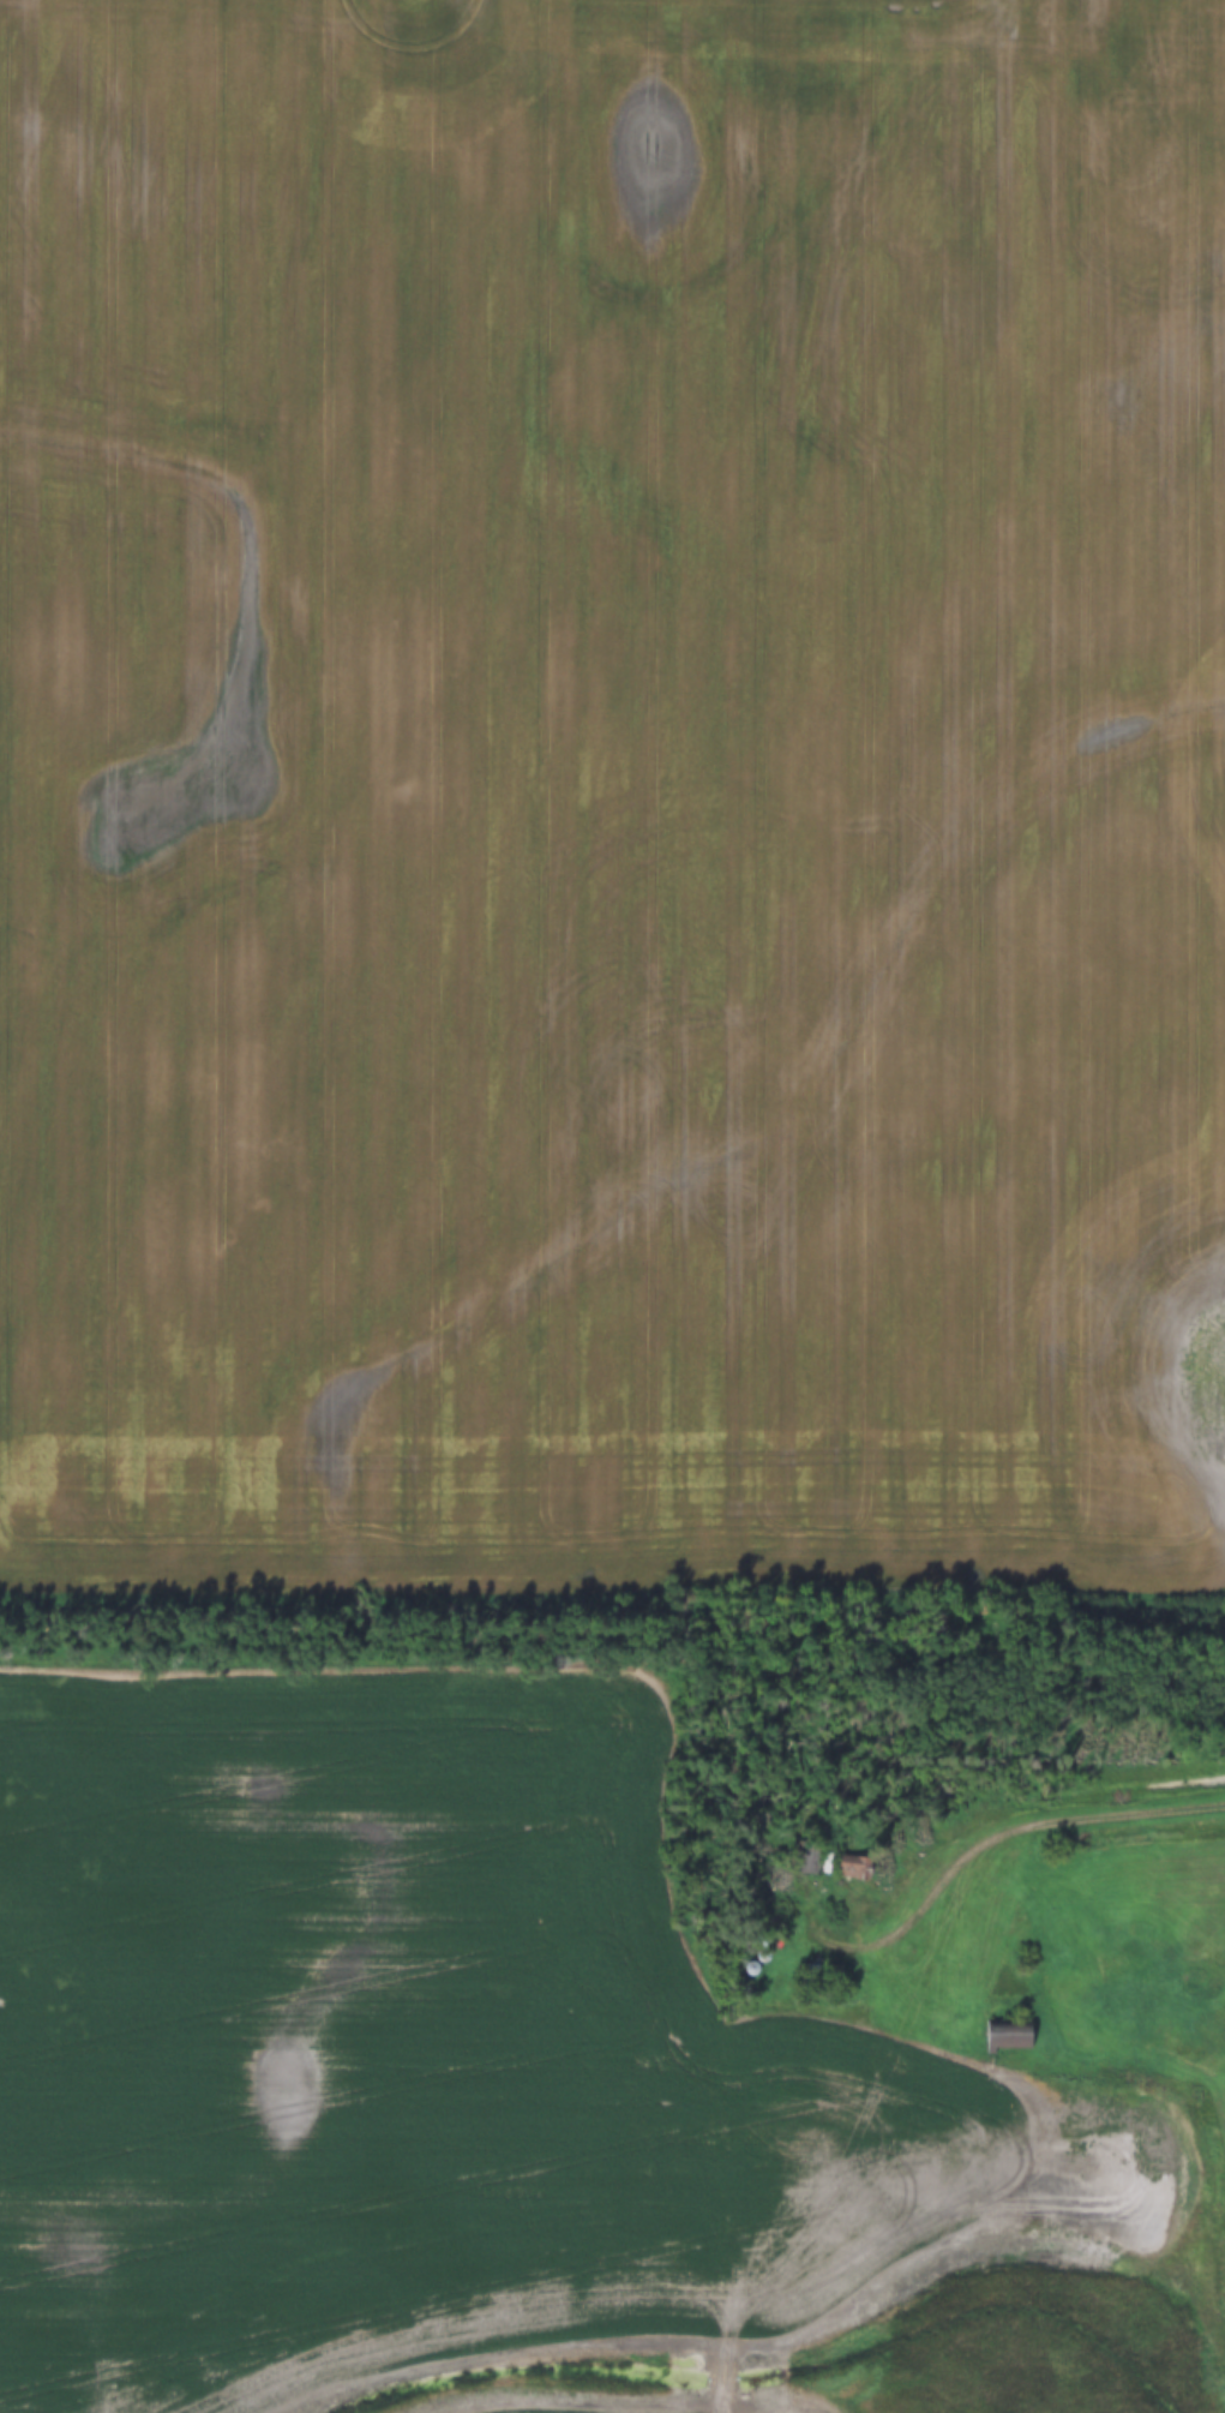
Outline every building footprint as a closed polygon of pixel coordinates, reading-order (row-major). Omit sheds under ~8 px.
[(798,1839),(822,1843),(817,1873),(793,1869),(798,1839)] [(824,1850),(821,1870),(829,1873),(833,1851),(824,1850)] [(839,1855),(875,1858),(872,1880),(836,1875),(839,1855)] [(771,1958),(770,1960),(768,1962),(764,1962),(762,1962),(759,1960),(757,1958),(757,1956),(756,1953),(757,1951),(758,1948),(761,1946),(763,1946),(765,1945),(768,1946),(770,1948),(773,1950),(773,1953),(773,1956),(771,1958)] [(755,1971),(753,1974),(751,1975),(749,1976),(745,1975),(743,1974),(741,1972),(740,1970),(739,1966),(740,1964),(741,1962),(744,1960),(746,1959),(749,1959),(752,1960),(753,1962),(756,1964),(756,1966),(756,1969),(755,1971)] [(985,2018),(1031,2017),(1031,2046),(985,2047),(985,2018)]
